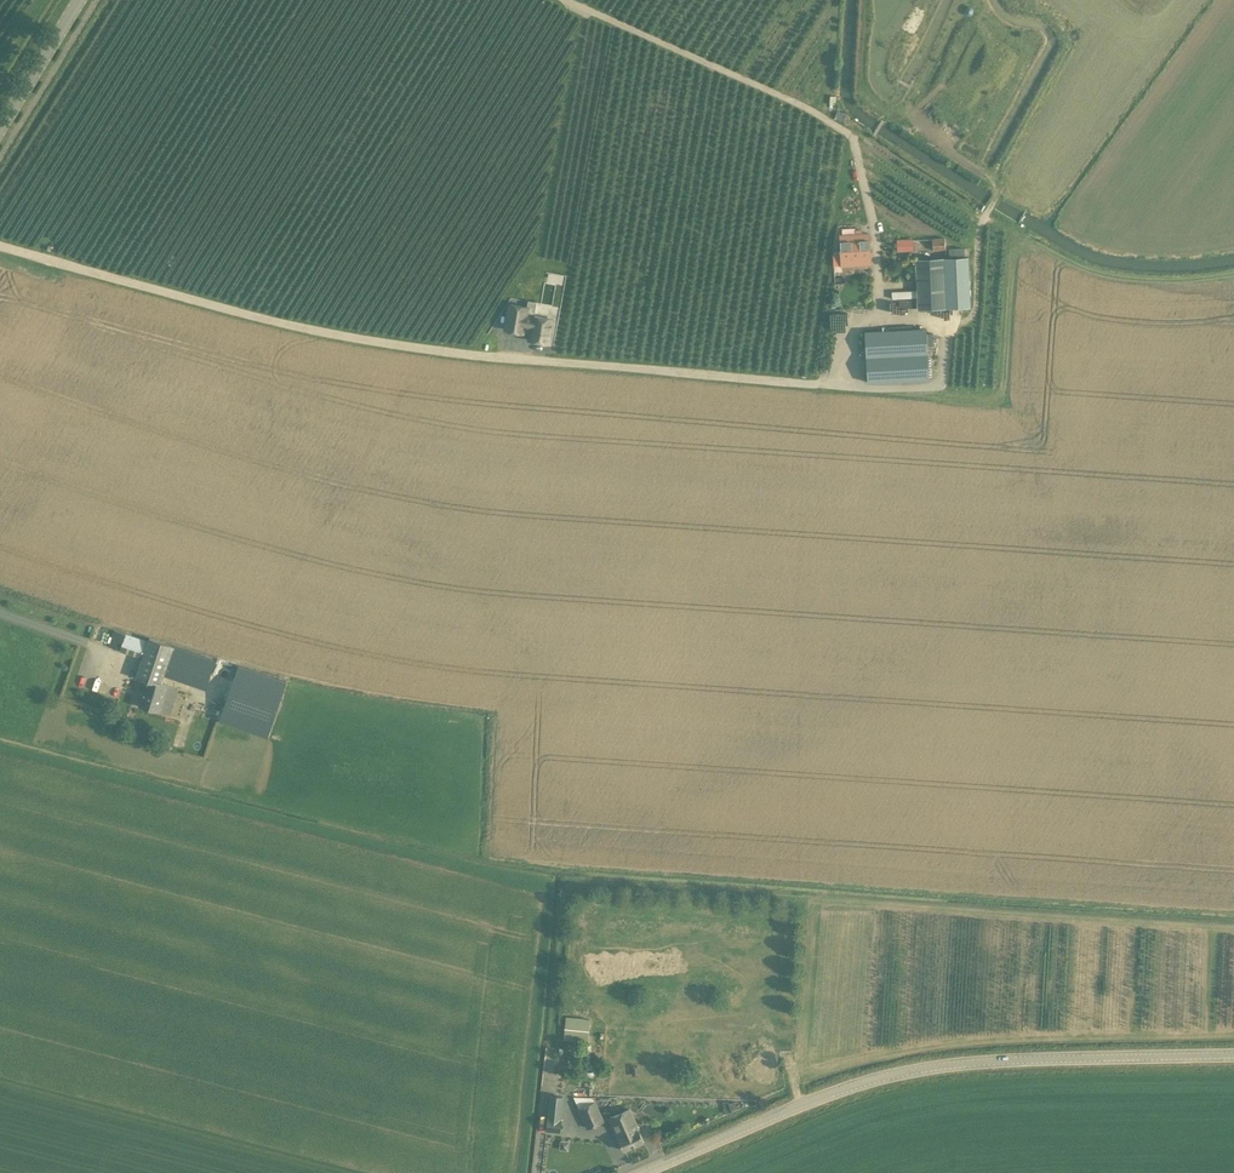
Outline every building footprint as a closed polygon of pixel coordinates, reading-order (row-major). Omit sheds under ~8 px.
[(842,266),(871,264),(869,234),(862,234),(862,230),(855,230),(855,234),(840,235),(841,252),(833,252),(834,266),(842,266)] [(934,251),(946,250),(945,237),(932,239),(934,251)] [(916,273),(918,309),(971,307),(968,257),(964,257),(964,248),(949,249),(949,256),(916,259),(916,273)] [(529,340),(549,344),(554,318),(534,315),(537,303),(529,301),(528,307),(510,304),(505,329),(523,333),(525,326),(531,327),(529,340)] [(890,330),(865,332),(868,383),(930,380),(928,345),(934,345),(933,333),(927,333),(927,329),(890,330)] [(114,630),(109,646),(120,650),(142,658),(136,678),(146,681),(139,705),(160,712),(171,715),(178,689),(173,688),(168,686),(161,684),(164,676),(206,690),(215,666),(217,661),(174,646),(149,637),(148,641),(126,634),(114,630)] [(219,720),(268,736),(287,681),(238,665),(219,720)] [(563,1039),(588,1042),(590,1019),(566,1017),(563,1039)] [(545,1131),(561,1133),(562,1118),(561,1118),(564,1096),(551,1095),(548,1117),(547,1116),(545,1131)] [(603,1121),(595,1103),(592,1097),(574,1096),(579,1109),(588,1128),(603,1121)] [(637,1129),(629,1110),(610,1118),(624,1150),(644,1142),(637,1129)]
